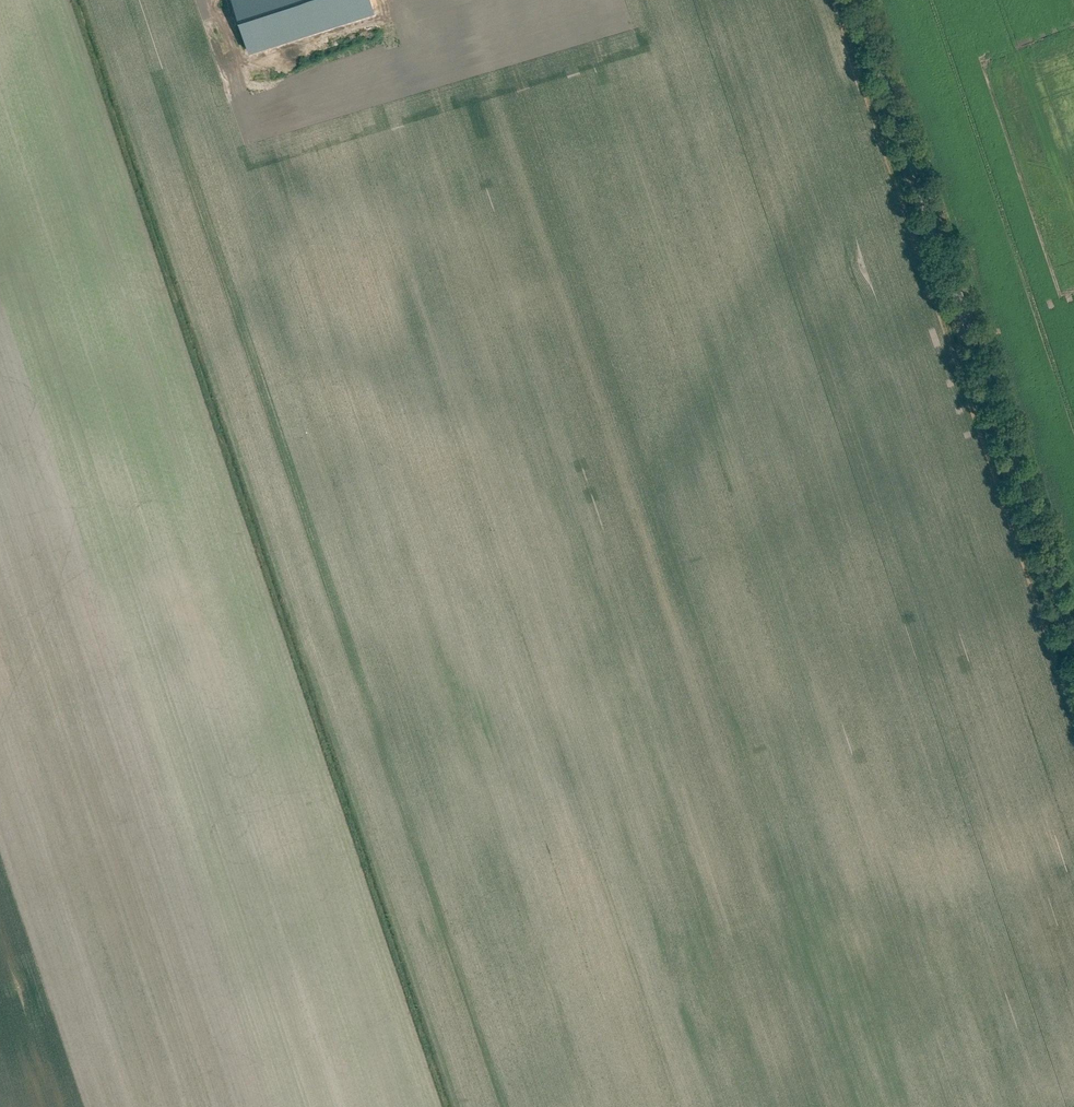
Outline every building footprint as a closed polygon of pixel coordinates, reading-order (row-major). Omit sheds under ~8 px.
[(235,22),(306,0),(229,0),(235,22)]
